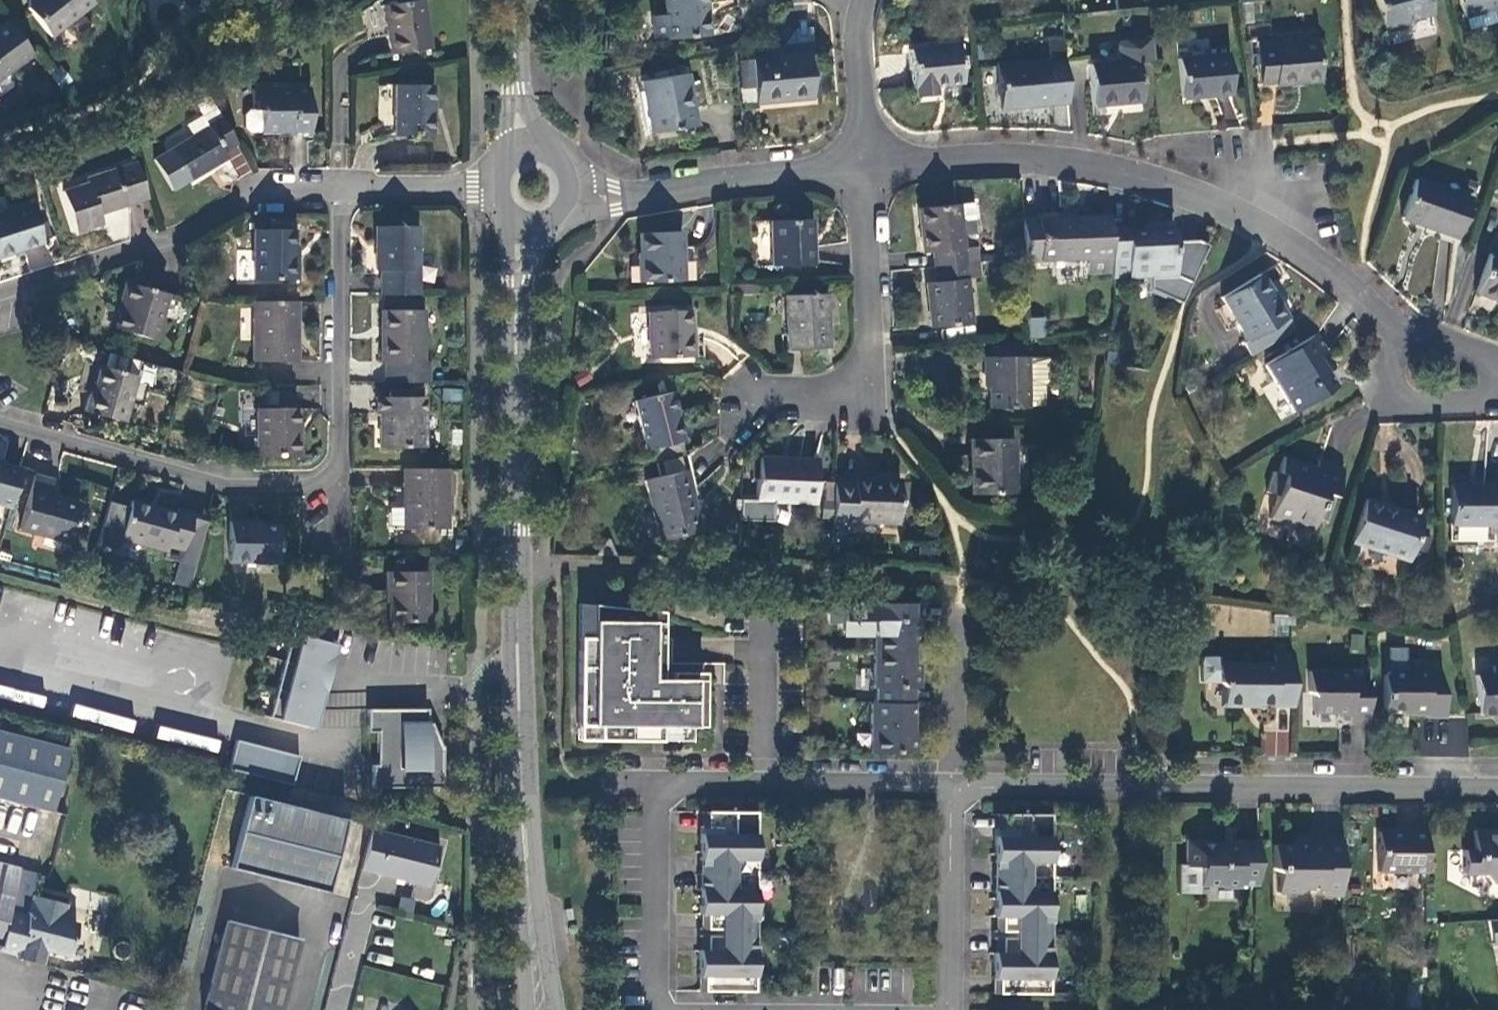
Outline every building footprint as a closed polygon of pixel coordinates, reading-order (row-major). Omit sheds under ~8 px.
[(50,37),(81,12),(93,3),(90,0),(29,0),(27,1),(27,8),(50,37)] [(383,5),(390,54),(429,49),(421,0),(413,0),(383,5)] [(724,0),(663,0),(665,14),(651,15),(653,38),(667,37),(667,39),(707,35),(705,4),(725,2),(724,0)] [(1427,0),(1375,0),(1383,30),(1404,24),(1403,19),(1430,11),(1427,0)] [(1463,17),(1497,7),(1497,0),(1458,0),(1463,17)] [(31,55),(7,22),(0,27),(0,78),(31,55)] [(1141,101),(1137,60),(1152,59),(1150,38),(1120,41),(1116,47),(1117,63),(1088,65),(1092,106),(1141,101)] [(1047,42),(1048,61),(996,66),(1000,108),(1067,101),(1062,40),(1047,42)] [(1272,47),(1257,48),(1260,84),(1275,82),(1275,85),(1320,80),(1316,40),(1271,45),(1272,47)] [(961,82),(958,44),(908,49),(912,87),(914,87),(915,97),(935,95),(934,85),(961,82)] [(811,97),(807,54),(751,59),(755,100),(787,96),(787,99),(811,97)] [(1181,99),(1231,94),(1227,54),(1177,59),(1181,99)] [(47,75),(59,89),(69,80),(58,66),(47,75)] [(649,133),(694,125),(685,73),(641,81),(649,133)] [(393,84),(393,134),(432,134),(432,84),(393,84)] [(310,138),(310,89),(252,89),(252,109),(260,109),(260,131),(286,131),(286,137),(310,138)] [(171,191),(227,158),(223,151),(236,144),(205,92),(189,101),(199,117),(205,128),(192,136),(171,149),(152,159),(171,191)] [(1220,98),(1223,126),(1243,124),(1240,96),(1220,98)] [(248,132),(260,131),(260,109),(252,109),(243,109),(243,127),(248,132)] [(185,125),(192,136),(205,128),(199,117),(185,125)] [(147,198),(135,163),(85,179),(87,183),(62,191),(75,232),(101,224),(98,214),(147,198)] [(1399,218),(1456,238),(1470,199),(1413,179),(1399,218)] [(976,233),(972,202),(917,208),(922,253),(932,251),(934,266),(963,263),(978,262),(977,246),(962,248),(961,234),(976,233)] [(0,213),(0,257),(41,243),(28,204),(0,213)] [(1110,217),(1022,220),(1024,257),(1024,262),(1087,260),(1088,273),(1112,273),(1110,230),(1110,217)] [(769,220),(771,266),(811,265),(810,219),(769,220)] [(379,295),(417,295),(417,226),(374,226),(375,270),(379,270),(379,295)] [(252,229),(252,279),(295,279),(295,257),(293,257),(293,229),(252,229)] [(1125,232),(1125,230),(1110,230),(1112,273),(1112,279),(1174,277),(1172,230),(1125,232)] [(639,233),(640,282),(682,280),(680,231),(639,233)] [(1488,254),(1474,292),(1497,301),(1497,257),(1488,254)] [(978,262),(963,263),(965,279),(980,277),(978,262)] [(935,282),(925,283),(929,328),(970,323),(965,279),(963,263),(934,266),(935,282)] [(1236,324),(1246,339),(1241,342),(1249,356),(1293,330),(1284,316),(1259,274),(1220,297),(1224,303),(1216,308),(1229,329),(1236,324)] [(113,329),(155,340),(167,293),(123,282),(119,297),(122,298),(113,329)] [(754,283),(730,285),(730,295),(754,293),(754,283)] [(826,348),(825,295),(784,296),(786,349),(826,348)] [(251,361),(295,360),(295,301),(251,301),(251,361)] [(380,363),(385,363),(385,382),(428,381),(428,361),(423,362),(423,310),(380,310),(380,363)] [(689,356),(702,357),(702,337),(689,335),(688,310),(648,312),(649,358),(689,356)] [(1026,318),(1026,337),(1041,335),(1041,318),(1026,318)] [(1315,334),(1264,365),(1292,412),(1328,390),(1316,372),(1323,368),(1316,357),(1325,352),(1315,334)] [(991,342),(991,357),(1023,357),(1023,342),(991,342)] [(983,373),(988,373),(988,409),(1028,408),(1028,406),(1028,358),(1027,356),(1023,357),(991,357),(982,357),(983,373)] [(1047,358),(1028,358),(1028,406),(1043,406),(1043,384),(1048,379),(1047,358)] [(84,411),(123,421),(135,376),(99,366),(92,394),(89,393),(84,411)] [(652,462),(683,454),(679,439),(682,439),(670,390),(633,400),(645,448),(648,447),(652,462)] [(423,447),(423,397),(374,397),(375,414),(378,414),(378,446),(423,447)] [(295,408),(255,408),(255,456),(298,456),(298,435),(295,434),(295,408)] [(1013,493),(1013,438),(969,439),(970,494),(1013,493)] [(755,499),(739,499),(739,520),(772,521),(773,501),(815,503),(817,459),(759,457),(758,478),(756,479),(755,499)] [(1327,519),(1344,468),(1318,460),(1315,470),(1282,458),(1277,472),(1272,471),(1266,491),(1277,495),(1269,517),(1312,531),(1317,515),(1327,519)] [(20,468),(0,463),(0,505),(9,508),(11,501),(18,476),(20,468)] [(401,529),(446,529),(446,469),(403,468),(403,510),(401,510),(401,529)] [(699,529),(684,469),(644,479),(659,539),(699,529)] [(79,503),(49,494),(53,480),(34,475),(32,481),(26,505),(19,529),(68,543),(79,503)] [(26,505),(32,481),(18,476),(11,501),(26,505)] [(832,529),(853,530),(853,520),(898,521),(899,481),(833,480),(832,529)] [(1496,485),(1449,484),(1448,540),(1492,540),(1492,535),(1497,535),(1497,485),(1496,485)] [(1378,504),(1365,499),(1351,542),(1406,560),(1420,518),(1393,509),(1392,512),(1377,507),(1378,504)] [(183,551),(193,513),(176,509),(175,512),(159,508),(159,510),(130,502),(129,506),(113,501),(104,534),(101,543),(120,548),(118,554),(140,560),(144,545),(166,551),(167,547),(183,551)] [(193,513),(183,551),(180,561),(195,565),(207,517),(193,513)] [(247,521),(228,521),(228,561),(278,562),(278,524),(247,524),(247,521)] [(426,622),(426,572),(386,572),(386,591),(389,591),(389,622),(426,622)] [(878,618),(873,618),(873,654),(913,654),(913,642),(913,635),(919,635),(919,619),(913,619),(913,603),(878,603),(878,618)] [(579,604),(578,638),(592,638),(592,606),(579,604)] [(592,606),(592,638),(578,638),(577,726),(598,726),(598,741),(649,741),(649,727),(689,728),(702,727),(702,697),(659,697),(660,612),(592,606)] [(322,653),(330,623),(296,612),(268,718),(308,728),(312,710),(308,709),(313,688),(318,688),(327,654),(322,653)] [(337,625),(330,623),(322,653),(327,654),(318,688),(313,688),(308,709),(312,710),(308,728),(311,729),(337,625)] [(875,703),(912,704),(913,689),(919,688),(919,672),(913,672),(913,654),(873,654),(873,688),(875,688),(875,703)] [(1292,706),(1293,655),(1273,655),(1273,664),(1218,664),(1218,683),(1223,687),(1223,706),(1241,706),(1244,704),(1273,704),(1273,706),(1292,706)] [(1445,718),(1439,672),(1425,672),(1424,664),(1404,663),(1404,672),(1387,672),(1383,676),(1383,708),(1387,712),(1409,713),(1409,715),(1424,716),(1425,718),(1445,718)] [(1480,716),(1497,714),(1497,666),(1492,667),(1492,674),(1475,676),(1480,716)] [(1367,722),(1368,682),(1350,682),(1350,672),(1308,672),(1308,692),(1313,697),(1313,713),(1349,713),(1349,722),(1367,722)] [(870,753),(915,753),(917,737),(912,737),(912,704),(875,703),(870,703),(870,753)] [(366,732),(376,732),(376,765),(372,766),(372,788),(441,788),(441,746),(426,746),(426,709),(366,709),(366,732)] [(598,741),(598,726),(577,726),(577,741),(598,741)] [(689,741),(689,728),(649,727),(649,741),(689,741)] [(66,746),(0,728),(0,797),(49,810),(66,746)] [(1263,754),(1287,755),(1288,732),(1264,732),(1263,754)] [(228,770),(291,785),(299,756),(236,740),(228,770)] [(229,868),(326,893),(345,820),(247,795),(229,868)] [(755,862),(755,812),(702,812),(701,828),(722,828),(722,834),(699,834),(699,862),(755,862)] [(1050,865),(1050,814),(997,814),(996,830),(1016,830),(1016,836),(994,836),(994,864),(1050,865)] [(426,885),(436,843),(370,828),(361,869),(426,885)] [(1377,832),(1377,872),(1424,873),(1424,830),(1407,830),(1407,833),(1377,832)] [(1473,830),(1473,850),(1462,850),(1462,874),(1482,874),(1491,884),(1497,884),(1497,831),(1473,830)] [(1321,889),(1321,896),(1341,896),(1341,840),(1305,839),(1305,845),(1272,845),(1272,868),(1277,873),(1276,893),(1299,893),(1304,889),(1321,889)] [(1238,888),(1238,885),(1257,885),(1258,841),(1237,841),(1237,847),(1225,847),(1225,844),(1207,844),(1207,841),(1185,841),(1185,867),(1200,867),(1200,885),(1221,885),(1220,887),(1238,888)] [(698,951),(698,991),(754,992),(755,862),(699,862),(698,915),(701,915),(701,930),(719,930),(719,936),(701,936),(700,951),(698,951)] [(16,954),(26,916),(8,911),(19,869),(0,864),(0,950),(16,954)] [(993,953),(993,994),(1049,995),(1050,865),(994,864),(993,918),(996,918),(995,932),(1014,932),(1014,938),(996,938),(995,953),(993,953)] [(76,924),(61,920),(65,904),(31,896),(26,916),(16,954),(15,957),(41,964),(45,949),(68,955),(76,924)] [(412,918),(415,900),(401,897),(397,916),(412,918)] [(1487,920),(1491,945),(1497,944),(1497,919),(1487,920)] [(204,1009),(281,1009),(299,938),(226,920),(204,1009)]
